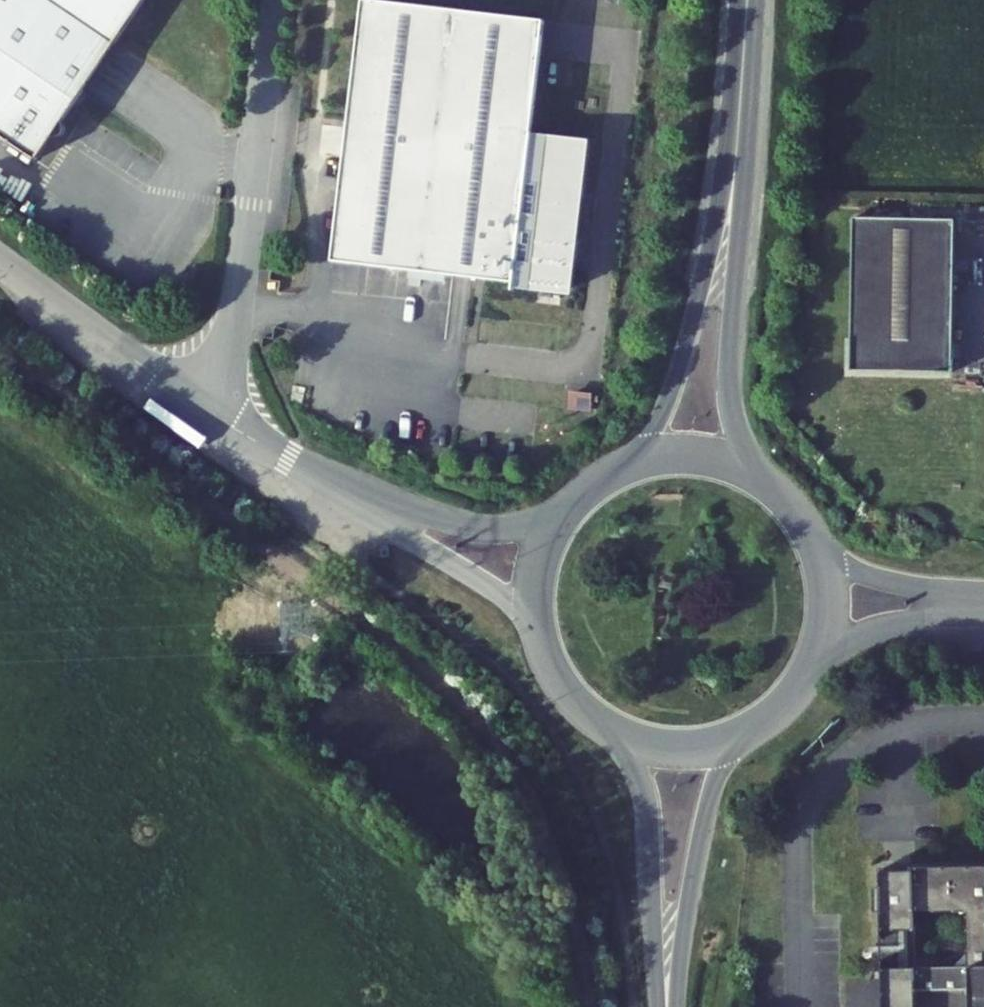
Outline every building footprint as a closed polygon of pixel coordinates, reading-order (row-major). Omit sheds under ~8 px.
[(47,131),(48,132),(50,132),(53,132),(57,129),(58,128),(59,125),(59,122),(59,119),(58,118),(58,117),(143,0),(0,0),(0,133),(30,155),(47,131)] [(545,25),(361,3),(331,273),(416,282),(471,288),(514,296),(525,162),(532,139),(545,25)] [(592,150),(534,143),(518,298),(575,309),(592,150)] [(953,222),(852,221),(849,373),(951,375),(953,222)] [(569,394),(568,407),(588,408),(589,395),(569,394)] [(901,960),(912,960),(911,1006),(983,1006),(983,958),(934,959),(934,904),(983,903),(983,859),(899,860),(901,960)]
